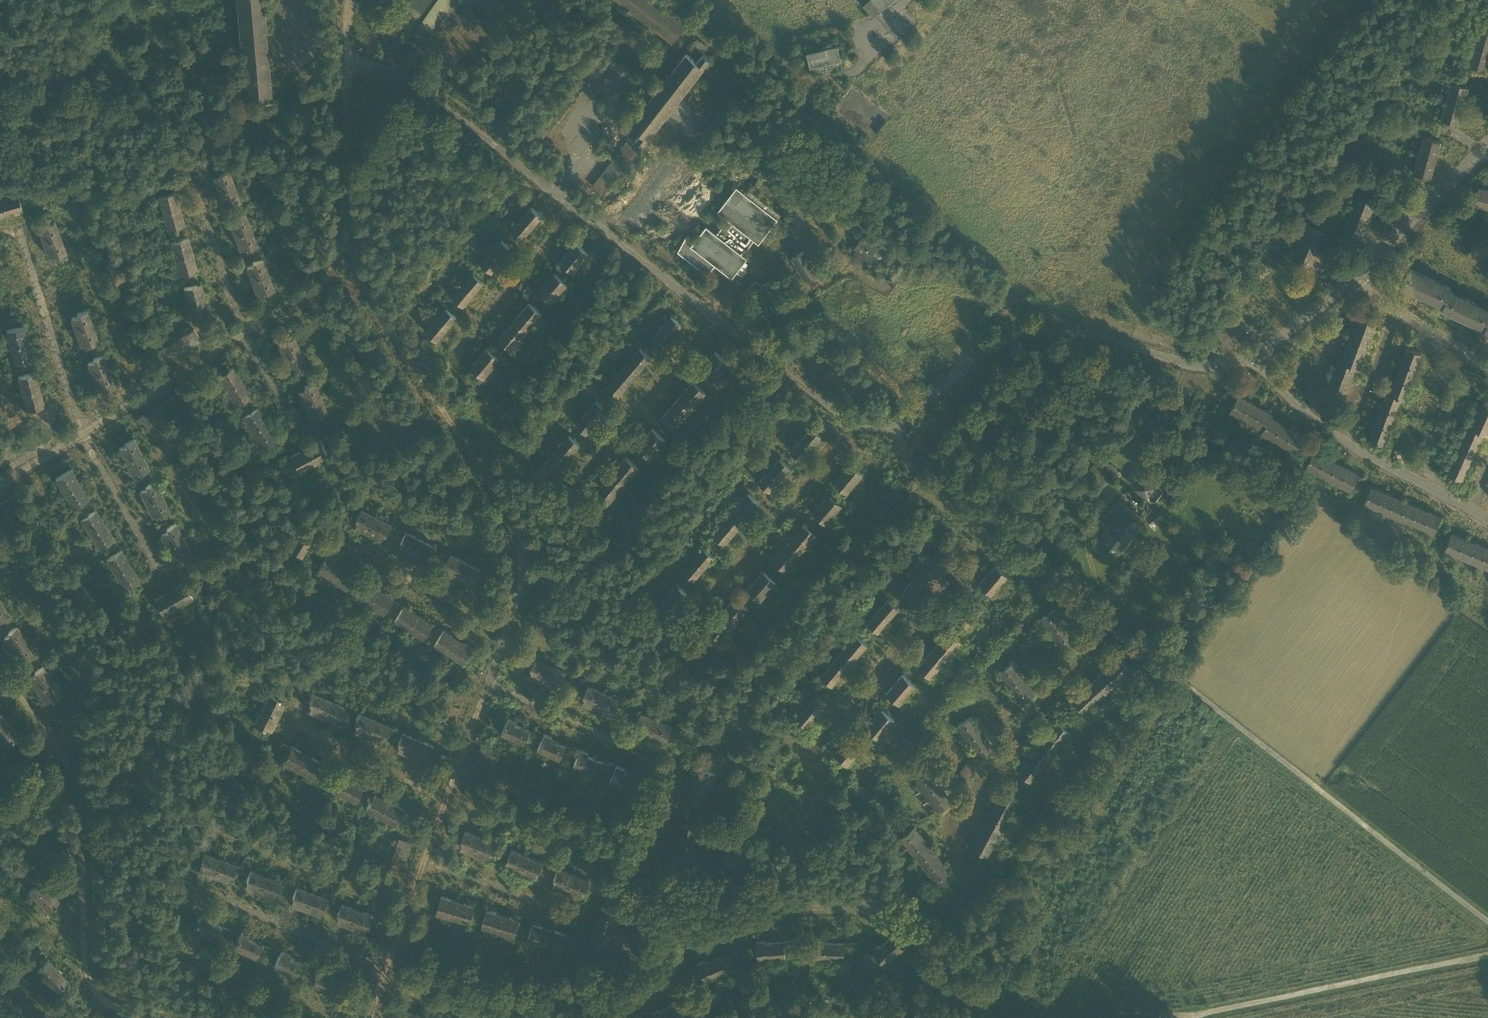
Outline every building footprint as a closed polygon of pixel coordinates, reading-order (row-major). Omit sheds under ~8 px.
[(243,79),(244,94),(244,96),(270,93),(262,0),(236,0),(243,79)] [(409,1),(405,21),(409,26),(413,28),(417,34),(427,36),(438,27),(439,19),(443,13),(445,14),(452,8),(452,7),(457,0),(410,0),(409,1)] [(671,45),(685,26),(651,0),(611,0),(671,45)] [(893,0),(869,0),(864,5),(875,17),(893,0)] [(1478,28),(1473,46),(1487,50),(1487,31),(1478,28)] [(671,45),(641,83),(656,94),(684,56),(695,43),(681,32),(671,45)] [(709,49),(697,40),(695,43),(684,56),(696,66),(709,49)] [(844,58),(840,43),(808,51),(811,66),(816,65),(818,71),(839,66),(837,60),(844,58)] [(1473,46),(1467,64),(1485,69),(1487,58),(1487,50),(1473,46)] [(696,66),(684,56),(656,94),(629,129),(649,144),(665,122),(682,100),(704,71),(696,66)] [(1467,86),(1450,82),(1445,101),(1462,105),(1467,86)] [(665,122),(692,143),(709,121),(682,100),(665,122)] [(1462,105),(1445,101),(1440,119),(1457,124),(1462,105)] [(632,133),(593,186),(605,195),(644,141),(632,133)] [(1440,141),(1423,136),(1418,155),(1435,159),(1440,141)] [(1435,159),(1418,155),(1413,173),(1430,178),(1435,159)] [(191,157),(180,160),(183,171),(194,168),(191,157)] [(228,169),(218,173),(219,176),(213,178),(218,192),(234,186),(228,169)] [(52,186),(47,188),(47,189),(50,199),(56,197),(52,186)] [(234,186),(218,192),(223,205),(229,203),(230,205),(240,201),(234,186)] [(1478,187),(1473,204),(1487,208),(1487,189),(1478,187)] [(688,238),(677,251),(710,276),(717,267),(735,280),(751,260),(745,256),(756,242),(761,245),(784,216),(752,192),(749,195),(740,188),(719,214),(729,221),(719,235),(708,228),(696,244),(688,238)] [(47,189),(36,192),(39,202),(50,199),(47,189)] [(174,191),(158,196),(162,212),(177,208),(175,201),(177,201),(174,191)] [(1375,198),(1359,192),(1354,204),(1370,210),(1375,198)] [(69,194),(58,198),(62,209),(72,205),(69,194)] [(0,200),(0,214),(13,210),(14,213),(22,210),(17,195),(0,200)] [(1370,210),(1354,204),(1349,216),(1366,222),(1370,210)] [(531,207),(521,219),(530,227),(540,215),(531,207)] [(177,208),(162,212),(167,229),(184,224),(181,214),(179,215),(177,208)] [(245,214),(235,217),(236,220),(230,222),(235,236),(251,230),(245,214)] [(1366,222),(1349,216),(1345,228),(1361,234),(1366,222)] [(530,227),(521,219),(510,231),(520,239),(530,227)] [(54,221),(44,225),(45,227),(39,229),(44,243),(60,237),(54,221)] [(1321,232),(1306,226),(1302,238),(1317,244),(1321,232)] [(1361,234),(1345,228),(1340,240),(1357,246),(1361,234)] [(251,230),(235,236),(240,250),(246,247),(247,249),(257,245),(251,230)] [(875,265),(885,253),(865,235),(854,247),(875,265)] [(60,237),(44,243),(49,257),(55,254),(56,257),(66,253),(60,237)] [(187,237),(171,241),(175,258),(190,254),(188,247),(190,247),(187,237)] [(1317,244),(1302,238),(1297,250),(1312,256),(1317,244)] [(511,247),(501,239),(491,251),(501,260),(511,247)] [(589,253),(576,242),(568,251),(580,262),(589,253)] [(804,280),(819,273),(807,248),(792,255),(804,280)] [(1312,256),(1297,250),(1293,262),(1308,268),(1312,256)] [(501,260),(491,251),(481,264),(491,272),(501,260)] [(580,262),(568,251),(560,261),(572,272),(580,262)] [(190,254),(175,258),(180,274),(197,269),(194,260),(191,260),(190,254)] [(262,258),(252,261),(253,264),(246,266),(251,280),(268,273),(262,258)] [(1450,287),(1407,267),(1399,284),(1442,304),(1449,290),(1450,287)] [(567,282),(554,272),(546,282),(558,292),(567,282)] [(268,273),(251,280),(257,293),(263,291),(263,293),(274,289),(268,273)] [(483,281),(473,273),(463,285),(473,293),(483,281)] [(200,282),(183,287),(188,304),(202,300),(200,293),(203,292),(200,282)] [(558,292),(546,282),(538,291),(550,302),(558,292)] [(473,293),(463,285),(453,297),(463,305),(473,293)] [(1449,290),(1442,304),(1441,307),(1483,327),(1487,317),(1487,309),(1449,290)] [(202,300),(188,304),(192,320),(209,316),(206,305),(204,306),(202,300)] [(541,312),(529,302),(522,311),(534,321),(541,312)] [(456,316),(446,307),(436,319),(446,328),(456,316)] [(86,310),(76,313),(77,315),(71,318),(76,332),(92,326),(86,310)] [(522,311),(514,320),(526,331),(534,321),(522,311)] [(681,324),(672,315),(661,327),(671,336),(681,324)] [(1377,322),(1359,315),(1341,362),(1355,367),(1358,369),(1377,322)] [(446,328),(436,319),(426,331),(436,340),(446,328)] [(526,331),(514,320),(506,330),(518,340),(526,331)] [(23,326),(6,330),(10,347),(24,343),(22,337),(25,336),(23,326)] [(92,326),(76,332),(81,345),(87,343),(88,345),(98,341),(92,326)] [(661,327),(651,339),(661,348),(671,336),(661,327)] [(193,329),(164,348),(171,359),(200,340),(193,329)] [(518,340),(506,330),(498,339),(510,349),(518,340)] [(294,336),(284,340),(285,342),(279,345),(284,358),(300,351),(294,336)] [(24,343),(10,347),(15,363),(32,359),(29,349),(26,350),(24,343)] [(1421,353),(1406,347),(1389,393),(1401,397),(1404,398),(1421,353)] [(499,358),(487,348),(479,357),(491,367),(499,358)] [(650,357),(640,348),(631,358),(641,367),(650,357)] [(300,351),(284,358),(290,372),(296,369),(297,371),(307,367),(300,351)] [(715,351),(707,361),(719,371),(727,361),(715,351)] [(102,354),(93,358),(94,360),(87,362),(92,376),(108,370),(102,354)] [(491,367),(479,357),(470,367),(483,377),(491,367)] [(641,367),(631,358),(622,369),(632,377),(641,367)] [(1355,367),(1341,362),(1338,360),(1323,396),(1341,403),(1355,367)] [(719,371),(707,361),(699,370),(711,381),(719,371)] [(233,365),(218,375),(227,389),(240,381),(236,376),(239,374),(233,365)] [(622,369),(614,379),(624,387),(632,377),(622,369)] [(108,370),(92,376),(97,389),(103,387),(104,390),(114,386),(108,370)] [(35,371),(18,376),(22,393),(36,389),(34,382),(37,381),(35,371)] [(624,387),(614,379),(605,389),(615,398),(624,387)] [(705,391),(693,380),(685,390),(697,400),(705,391)] [(243,388),(240,381),(227,389),(236,404),(251,395),(246,386),(243,388)] [(313,381),(303,385),(304,387),(299,390),(305,403),(320,396),(313,381)] [(36,389),(22,393),(27,409),(43,405),(41,394),(38,395),(36,389)] [(697,400),(685,390),(677,399),(689,409),(697,400)] [(1401,397),(1389,393),(1386,392),(1368,438),(1383,444),(1401,397)] [(177,393),(140,416),(147,428),(185,405),(177,393)] [(1485,393),(1469,427),(1484,434),(1487,435),(1487,433),(1487,394),(1485,393)] [(1262,429),(1269,416),(1271,413),(1237,394),(1228,410),(1262,429)] [(320,396),(305,403),(311,417),(316,414),(317,416),(327,412),(320,396)] [(689,409),(677,399),(670,408),(682,418),(689,409)] [(606,409),(596,400),(586,412),(595,421),(606,409)] [(258,406),(242,415),(251,430),(265,422),(261,416),(263,414),(258,406)] [(682,418),(670,408),(662,417),(674,427),(682,418)] [(586,412),(575,424),(585,432),(595,421),(586,412)] [(1294,452),(1303,435),(1269,416),(1262,429),(1260,432),(1294,452)] [(334,418),(324,422),(329,433),(339,429),(334,418)] [(265,422),(251,430),(260,445),(276,435),(270,426),(268,427),(265,422)] [(1484,434),(1469,427),(1466,426),(1445,472),(1463,480),(1484,434)] [(811,427),(800,439),(810,447),(821,435),(811,427)] [(653,428),(645,437),(657,448),(665,438),(653,428)] [(32,429),(2,448),(9,459),(39,440),(32,429)] [(421,434),(411,435),(411,445),(422,444),(421,434)] [(569,435),(560,445),(570,454),(579,443),(569,435)] [(133,437),(124,442),(125,444),(119,447),(125,460),(141,452),(133,437)] [(657,448),(645,437),(637,447),(649,457),(657,448)] [(329,455),(320,438),(310,444),(311,446),(306,449),(314,463),(329,455)] [(810,447),(800,439),(790,451),(800,459),(810,447)] [(489,442),(481,448),(487,457),(495,451),(489,442)] [(570,454),(560,445),(551,455),(561,464),(570,454)] [(271,449),(262,455),(268,464),(277,459),(271,449)] [(299,452),(298,450),(290,455),(299,471),(314,463),(306,449),(299,452)] [(1359,472),(1313,450),(1305,467),(1350,490),(1359,472)] [(141,452),(125,460),(131,473),(138,470),(139,472),(148,467),(141,452)] [(561,464),(551,455),(542,466),(552,474),(561,464)] [(637,466),(626,457),(618,466),(630,476),(637,466)] [(780,458),(769,470),(779,478),(789,466),(780,458)] [(862,473),(850,463),(842,472),(854,482),(862,473)] [(552,474),(542,466),(533,476),(544,485),(552,474)] [(618,466),(610,475),(622,485),(630,476),(618,466)] [(1171,484),(1150,466),(1133,488),(1153,505),(1171,484)] [(70,468),(55,478),(64,492),(77,484),(73,478),(75,477),(70,468)] [(769,470),(759,482),(768,490),(779,478),(769,470)] [(854,482),(842,472),(834,481),(846,492),(854,482)] [(622,485),(610,475),(603,484),(614,494),(622,485)] [(154,479),(145,484),(146,486),(140,489),(146,502),(162,494),(154,479)] [(77,484),(64,492),(73,506),(88,497),(83,489),(81,490),(77,484)] [(614,494),(603,484),(595,493),(607,503),(614,494)] [(1440,516),(1371,486),(1363,504),(1433,534),(1440,516)] [(758,502),(748,493),(739,503),(750,512),(758,502)] [(841,504),(829,493),(821,503),(833,513),(841,504)] [(162,494),(146,502),(152,515),(159,512),(160,514),(169,510),(162,494)] [(0,504),(0,520),(20,507),(13,495),(0,504)] [(351,507),(340,501),(335,511),(346,516),(351,507)] [(739,503),(730,513),(741,522),(750,512),(739,503)] [(833,513),(821,503),(813,512),(825,522),(833,513)] [(1121,509),(1096,543),(1116,558),(1146,519),(1141,516),(1128,507),(1124,512),(1121,509)] [(95,508),(80,517),(89,532),(102,524),(99,519),(101,518),(95,508)] [(376,516),(361,508),(356,518),(359,519),(356,525),(368,532),(376,516)] [(730,513),(722,523),(732,532),(741,522),(730,513)] [(391,523),(376,516),(368,532),(381,538),(384,532),(386,533),(391,523)] [(175,521),(166,526),(167,528),(160,531),(167,544),(183,537),(175,521)] [(732,532),(722,523),(713,533),(723,542),(732,532)] [(816,533),(804,523),(796,532),(808,542),(816,533)] [(106,530),(102,524),(89,532),(99,546),(113,537),(108,529),(106,530)] [(421,539),(406,531),(401,541),(403,542),(400,548),(413,554),(421,539)] [(808,542),(796,532),(789,541),(801,551),(808,542)] [(1451,533),(1444,551),(1487,568),(1487,548),(1451,533)] [(309,543),(297,535),(288,549),(300,556),(309,543)] [(183,537),(167,544),(173,557),(180,554),(181,557),(190,552),(183,537)] [(436,547),(421,539),(413,554),(426,561),(429,555),(431,556),(436,547)] [(801,551),(789,541),(781,550),(793,560),(801,551)] [(703,547),(693,559),(703,567),(713,555),(703,547)] [(120,548),(105,558),(115,572),(128,564),(124,558),(126,557),(120,548)] [(312,548),(306,557),(311,560),(317,551),(312,548)] [(949,558),(938,549),(929,559),(940,568),(949,558)] [(793,560),(781,550),(773,559),(785,569),(793,560)] [(334,559),(326,554),(317,569),(331,578),(339,565),(333,561),(334,559)] [(466,562),(450,554),(446,563),(448,564),(445,571),(458,577),(466,562)] [(703,567),(693,559),(683,571),(693,579),(703,567)] [(940,568),(929,559),(920,569),(931,578),(940,568)] [(481,570),(466,562),(458,577),(470,584),(474,578),(476,579),(481,570)] [(131,570),(128,564),(115,572),(124,587),(139,577),(133,569),(131,570)] [(1008,575),(995,564),(987,574),(999,584),(1008,575)] [(345,569),(339,565),(331,578),(345,587),(354,572),(347,567),(345,569)] [(931,578),(920,569),(912,580),(922,589),(931,578)] [(776,580),(764,570),(756,579),(768,590),(776,580)] [(999,584),(987,574),(979,584),(991,594),(999,584)] [(210,584),(205,575),(196,580),(200,589),(210,584)] [(365,579),(356,593),(370,603),(378,591),(372,587),(374,585),(365,579)] [(768,590),(756,579),(748,589),(760,599),(768,590)] [(922,589),(912,580),(903,590),(914,599),(922,589)] [(184,581),(175,585),(177,588),(170,591),(177,604),(192,596),(184,581)] [(677,584),(667,596),(676,604),(686,592),(677,584)] [(163,592),(154,597),(162,612),(177,604),(170,591),(164,595),(163,592)] [(384,594),(378,591),(370,603),(385,612),(394,598),(385,592),(384,594)] [(676,604),(667,596),(656,608),(666,617),(676,604)] [(984,607),(971,596),(963,606),(975,616),(984,607)] [(747,607),(735,597),(727,606),(739,617),(747,607)] [(0,599),(0,618),(9,613),(0,599)] [(888,599),(878,611),(888,619),(898,607),(888,599)] [(414,610),(404,604),(395,618),(410,627),(417,616),(413,612),(414,610)] [(739,617),(727,606),(719,615),(731,626),(739,617)] [(975,616),(963,606),(955,616),(967,626),(975,616)] [(1055,607),(1041,616),(1048,627),(1062,617),(1055,607)] [(148,608),(138,614),(143,623),(153,617),(148,608)] [(878,611),(868,623),(877,632),(888,619),(878,611)] [(731,626),(719,615),(711,625),(723,635),(731,626)] [(423,619),(417,616),(410,627),(424,637),(433,622),(425,617),(423,619)] [(1062,617),(1048,627),(1055,637),(1069,628),(1062,617)] [(16,624),(7,631),(8,632),(3,636),(11,648),(26,639),(16,624)] [(723,635),(711,625),(703,634),(715,644),(723,635)] [(1069,628),(1055,637),(1063,648),(1076,639),(1069,628)] [(443,629),(434,643),(449,653),(456,641),(452,637),(453,635),(443,629)] [(961,640),(949,629),(941,638),(953,649),(961,640)] [(867,643),(857,634),(848,644),(858,653),(867,643)] [(953,649),(941,638),(933,648),(946,658),(953,649)] [(26,639),(11,648),(19,661),(25,657),(26,659),(35,653),(26,639)] [(464,642),(463,645),(456,641),(449,653),(463,662),(473,648),(464,642)] [(858,653),(848,644),(839,655),(849,664),(858,653)] [(946,658),(933,648),(926,657),(938,667),(946,658)] [(849,664),(839,655),(830,665),(840,674),(849,664)] [(938,667),(926,657),(918,666),(930,676),(938,667)] [(1130,669),(1119,657),(1109,665),(1121,677),(1130,669)] [(550,665),(535,658),(530,668),(533,669),(530,675),(543,681),(550,665)] [(1013,661),(1000,670),(1007,681),(1021,671),(1013,661)] [(43,665),(34,671),(35,673),(29,676),(37,689),(52,679),(43,665)] [(566,673),(550,665),(543,681),(556,688),(559,681),(561,682),(566,673)] [(830,665),(821,676),(831,685),(840,674),(830,665)] [(1121,677),(1109,665),(1100,674),(1112,686),(1121,677)] [(1021,671),(1007,681),(1014,691),(1028,682),(1021,671)] [(915,684),(903,673),(895,683),(907,694),(915,684)] [(1112,686),(1100,674),(1091,683),(1103,695),(1112,686)] [(307,683),(296,678),(292,688),(303,693),(307,683)] [(52,679),(37,689),(45,701),(51,697),(52,699),(61,693),(52,679)] [(468,685),(455,680),(449,697),(462,702),(468,685)] [(1028,682),(1014,691),(1021,702),(1035,692),(1028,682)] [(907,694),(895,683),(886,692),(899,703),(907,694)] [(1103,695),(1091,683),(1082,691),(1093,703),(1103,695)] [(603,692),(588,685),(583,695),(585,696),(582,702),(596,708),(603,692)] [(1093,703),(1082,691),(1073,700),(1084,712),(1093,703)] [(619,700),(603,692),(596,708),(609,715),(612,709),(614,710),(619,700)] [(279,698),(269,693),(261,708),(277,716),(284,703),(278,700),(279,698)] [(328,699),(313,693),(309,702),(311,703),(308,710),(321,716),(328,699)] [(817,693),(806,705),(816,713),(826,701),(817,693)] [(344,706),(328,699),(321,716),(334,721),(337,715),(339,716),(344,706)] [(460,707),(447,703),(441,720),(454,724),(460,707)] [(806,705),(796,718),(806,726),(816,713),(806,705)] [(277,716),(261,708),(254,723),(263,728),(264,726),(270,729),(277,716)] [(894,719),(882,709),(874,718),(886,729),(894,719)] [(0,712),(0,737),(4,743),(16,734),(0,712)] [(373,719),(358,712),(354,722),(356,723),(353,729),(366,735),(373,719)] [(656,719),(641,712),(636,722),(638,723),(635,729),(649,736),(656,719)] [(972,714),(958,724),(965,734),(979,725),(972,714)] [(529,729),(515,723),(516,721),(508,717),(501,732),(524,742),(529,729)] [(874,718),(866,728),(878,738),(886,729),(874,718)] [(389,726),(373,719),(366,735),(380,741),(382,735),(385,736),(389,726)] [(672,727),(656,719),(649,736),(662,742),(665,735),(667,736),(672,727)] [(1070,730),(1057,720),(1049,730),(1062,740),(1070,730)] [(979,725),(965,734),(973,745),(986,735),(979,725)] [(1062,740),(1049,730),(1041,740),(1054,751),(1062,740)] [(418,738),(403,732),(399,741),(401,742),(398,749),(411,755),(418,738)] [(566,745),(551,739),(552,736),(544,733),(538,748),(560,758),(566,745)] [(863,745),(851,735),(843,744),(855,755),(863,745)] [(986,735),(973,745),(980,756),(994,746),(986,735)] [(434,745),(418,738),(411,755),(424,761),(427,754),(430,755),(434,745)] [(277,740),(271,750),(276,752),(281,743),(277,740)] [(1054,751),(1041,740),(1033,750),(1046,761),(1054,751)] [(481,744),(476,761),(488,766),(494,749),(481,744)] [(855,755),(843,744),(835,754),(846,764),(855,755)] [(301,751),(291,746),(283,761),(298,769),(305,756),(300,753),(301,751)] [(602,761),(587,755),(588,753),(580,749),(573,765),(596,774),(602,761)] [(1046,761),(1033,750),(1026,760),(1039,771),(1046,761)] [(310,759),(305,756),(298,769),(313,777),(321,762),(311,757),(310,759)] [(978,765),(970,759),(957,776),(965,782),(978,765)] [(1039,771),(1026,760),(1018,771),(1031,781),(1039,771)] [(624,769),(616,765),(610,780),(632,790),(638,777),(623,771),(624,769)] [(486,771),(474,767),(465,793),(475,796),(478,797),(486,771)] [(332,768),(324,784),(339,792),(346,779),(341,776),(342,774),(332,768)] [(930,768),(917,777),(924,788),(937,779),(930,768)] [(352,782),(346,779),(339,792),(354,801),(362,785),(353,780),(352,782)] [(937,779),(924,788),(931,799),(945,789),(937,779)] [(945,789),(931,799),(938,809),(952,800),(945,789)] [(1017,799),(1002,791),(996,802),(1011,810),(1017,799)] [(383,797),(374,792),(365,807),(380,815),(387,802),(382,799),(383,797)] [(475,796),(465,793),(463,798),(473,802),(475,796)] [(387,802),(380,815),(395,823),(403,808),(395,804),(394,806),(387,802)] [(1011,810),(996,802),(990,813),(1005,821),(1011,810)] [(1005,821),(990,813),(984,824),(999,832),(1005,821)] [(999,832),(984,824),(978,836),(993,843),(999,832)] [(914,825),(901,836),(909,845),(922,835),(914,825)] [(481,836),(465,830),(461,839),(464,840),(461,847),(474,853),(481,836)] [(922,835),(909,845),(917,855),(930,845),(922,835)] [(497,843),(481,836),(474,853),(487,858),(490,851),(493,853),(497,843)] [(993,843),(978,836),(972,847),(987,855),(993,843)] [(505,837),(498,852),(504,855),(510,840),(505,837)] [(400,838),(388,872),(390,872),(400,876),(412,843),(400,838)] [(195,843),(191,857),(196,858),(200,845),(195,843)] [(930,845),(917,855),(925,865),(938,855),(930,845)] [(527,855),(511,848),(507,858),(510,859),(507,866),(520,871),(527,855)] [(219,858),(203,852),(200,862),(202,863),(200,869),(213,874),(219,858)] [(527,855),(520,871),(534,877),(536,870),(539,871),(543,861),(527,855)] [(946,865),(938,855),(925,865),(933,875),(946,865)] [(551,856),(545,871),(550,873),(556,858),(551,856)] [(235,864),(219,858),(213,874),(227,879),(229,873),(232,874),(235,864)] [(243,858),(238,874),(243,876),(249,860),(243,858)] [(946,865),(933,875),(941,885),(953,875),(946,865)] [(30,867),(21,875),(32,886),(35,882),(31,877),(35,873),(30,867)] [(573,874),(557,867),(554,877),(556,878),(553,885),(567,890),(573,874)] [(265,875),(249,869),(246,879),(248,880),(246,887),(259,892),(265,875)] [(995,869),(949,906),(956,915),(1002,878),(995,869)] [(621,877),(605,870),(600,880),(617,887),(621,877)] [(400,876),(390,872),(388,877),(398,881),(400,876)] [(589,880),(573,874),(567,890),(580,895),(583,889),(585,890),(589,880)] [(281,881),(265,875),(259,892),(273,897),(275,890),(278,891),(281,881)] [(289,876),(283,891),(289,893),(294,878),(289,876)] [(58,899),(39,879),(35,882),(32,886),(28,889),(47,909),(58,899)] [(312,892),(296,886),(292,896),(294,897),(292,903),(305,909),(312,892)] [(327,898),(312,892),(305,909),(319,914),(321,907),(324,908),(327,898)] [(335,893),(329,908),(335,910),(341,895),(335,893)] [(628,897),(618,894),(616,899),(626,903),(628,897)] [(451,898),(441,895),(436,912),(453,917),(457,902),(450,900),(451,898)] [(464,904),(457,902),(453,917),(469,921),(474,905),(464,902),(464,904)] [(357,909),(342,903),(338,913),(340,914),(337,920),(351,925),(357,909)] [(476,908),(472,923),(477,925),(482,909),(476,908)] [(195,911),(190,909),(186,919),(191,921),(195,911)] [(373,915),(357,909),(351,925),(365,930),(367,924),(369,925),(373,915)] [(496,912),(486,909),(481,926),(498,931),(502,916),(496,914),(496,912)] [(221,926),(207,919),(208,916),(200,913),(193,928),(215,938),(221,926)] [(510,916),(509,918),(502,916),(498,931),(514,935),(519,919),(510,916)] [(522,921),(517,937),(523,939),(527,923),(522,921)] [(542,926),(532,923),(527,939),(543,944),(548,930),(541,928),(542,926)] [(913,933),(903,923),(898,928),(908,938),(913,933)] [(236,929),(231,927),(226,937),(231,939),(236,929)] [(555,932),(548,930),(543,944),(560,949),(565,933),(555,930),(555,932)] [(262,944),(247,937),(248,935),(240,931),(233,946),(256,957),(262,944)] [(427,935),(416,931),(414,936),(425,940),(427,935)] [(894,932),(880,945),(879,944),(872,950),(885,963),(905,944),(894,932)] [(425,940),(414,936),(408,954),(421,958),(427,940),(425,940)] [(796,938),(790,939),(791,953),(798,953),(796,938)] [(826,938),(817,938),(816,956),(844,957),(844,941),(826,940),(826,938)] [(784,940),(765,941),(764,939),(756,940),(758,959),(785,957),(784,940)] [(37,945),(29,954),(39,964),(42,961),(37,955),(42,950),(37,945)] [(271,945),(267,955),(272,957),(277,947),(271,945)] [(735,948),(728,951),(734,964),(740,961),(735,948)] [(302,962),(288,956),(289,953),(281,949),(274,965),(296,975),(302,962)] [(723,954),(706,961),(705,960),(697,963),(704,979),(729,968),(723,954)] [(65,976),(46,957),(42,961),(39,964),(36,966),(55,986),(65,976)] [(419,964),(406,959),(400,976),(413,981),(419,964)] [(312,963),(307,973),(313,976),(317,966),(312,963)] [(329,971),(321,968),(314,983),(337,993),(343,981),(328,974),(329,971)] [(695,1006),(687,993),(681,997),(688,1009),(695,1006)] [(401,1010),(399,1017),(417,1017),(418,1014),(401,1010)]
